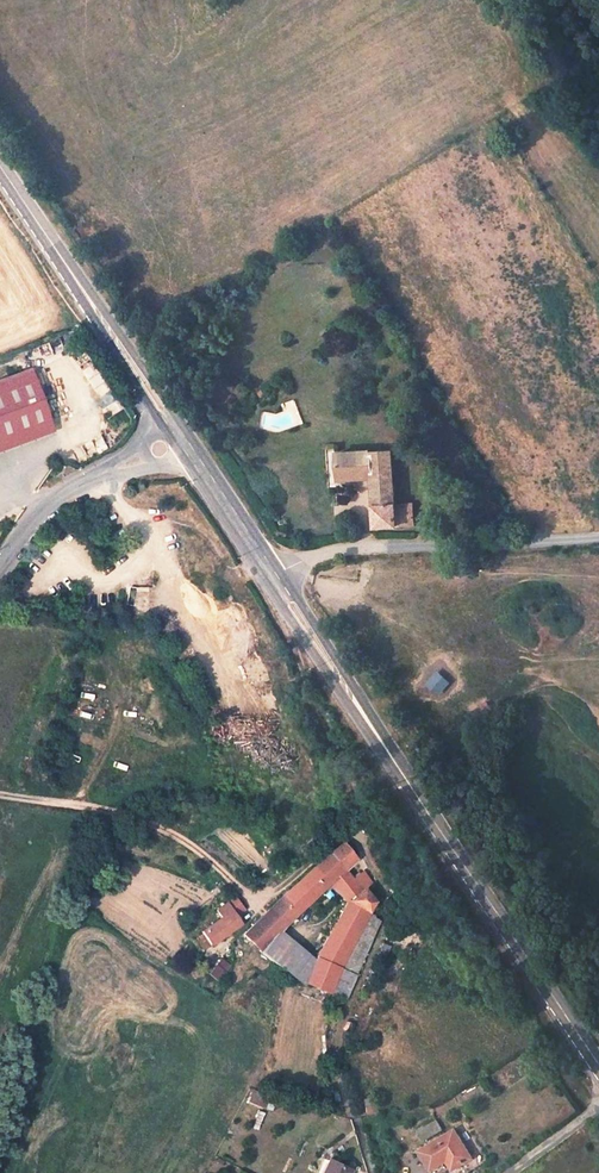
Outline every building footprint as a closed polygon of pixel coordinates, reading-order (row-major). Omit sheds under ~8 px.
[(85,378),(96,374),(88,356),(77,360),(85,378)] [(56,434),(34,373),(0,386),(0,454),(56,434)] [(101,397),(108,415),(123,409),(115,391),(101,397)] [(390,506),(388,453),(333,456),(334,480),(367,478),(370,531),(411,529),(410,505),(390,506)] [(129,587),(129,600),(148,601),(149,588),(129,587)] [(489,702),(478,705),(480,713),(492,709),(489,702)] [(333,916),(348,928),(351,922),(356,913),(366,900),(337,868),(349,857),(334,841),(322,849),(291,880),(309,895),(323,881),(341,901),(333,916)] [(257,915),(251,922),(269,935),(309,895),(291,880),(257,915)] [(229,902),(210,916),(215,923),(195,938),(204,951),(236,926),(231,920),(238,914),(229,902)] [(326,976),(331,966),(348,928),(333,916),(308,963),(326,976)] [(276,968),(290,951),(269,935),(251,922),(237,938),(276,968)] [(364,928),(351,922),(348,928),(331,966),(343,971),(364,928)] [(326,976),(308,963),(308,964),(290,951),(276,968),(297,984),(321,991),(326,976)] [(220,981),(232,966),(222,958),(209,973),(220,981)] [(249,1103),(266,1106),(268,1094),(251,1090),(249,1103)] [(463,1145),(471,1155),(487,1144),(464,1114),(431,1139),(445,1158),(463,1145)] [(331,1154),(323,1172),(350,1172),(354,1164),(331,1154)]
